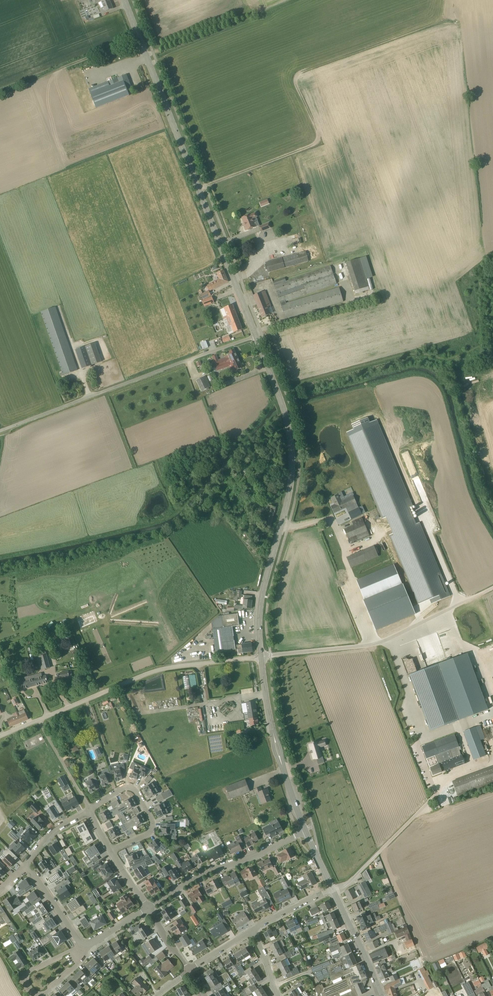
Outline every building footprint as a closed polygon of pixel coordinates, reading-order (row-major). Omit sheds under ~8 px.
[(113,8),(111,2),(107,4),(105,0),(99,2),(101,8),(100,9),(101,13),(113,8)] [(97,108),(129,95),(128,91),(132,89),(127,74),(108,82),(110,86),(91,93),(97,108)] [(258,217),(256,212),(242,218),(244,223),(243,224),(245,231),(256,226),(255,223),(253,219),(258,217)] [(261,231),(271,227),(269,223),(259,227),(261,231)] [(306,253),(306,251),(265,263),(266,263),(268,272),(308,261),(308,260),(306,253)] [(356,294),(369,290),(368,286),(369,286),(359,258),(346,263),(356,294)] [(337,284),(331,265),(286,281),(285,277),(273,282),(286,318),(343,301),(339,287),(286,303),(286,301),(337,284)] [(213,289),(228,282),(224,270),(218,273),(220,279),(210,283),(210,284),(207,286),(207,287),(210,290),(210,291),(213,289)] [(203,299),(211,295),(209,291),(201,295),(203,299)] [(262,317),(271,314),(270,314),(268,307),(271,306),(266,291),(254,296),(262,317)] [(205,306),(214,302),(212,297),(203,300),(205,306)] [(225,319),(237,315),(233,305),(224,308),(227,315),(224,317),(225,319)] [(63,375),(78,370),(56,307),(41,312),(63,375)] [(242,329),(237,315),(225,319),(228,327),(231,325),(234,332),(242,329)] [(92,365),(102,361),(95,343),(86,346),(92,365)] [(82,368),(92,365),(85,346),(76,349),(82,368)] [(231,360),(238,358),(236,353),(234,349),(229,351),(231,355),(224,358),(224,359),(215,362),(215,364),(230,359),(231,360)] [(243,368),(238,358),(231,360),(230,359),(215,364),(217,368),(232,363),(235,370),(243,368)] [(201,391),(208,388),(211,387),(205,376),(197,380),(201,391)] [(346,431),(384,519),(387,518),(409,508),(414,506),(376,419),(371,422),(368,415),(351,422),(354,428),(346,431)] [(269,486),(276,484),(280,482),(279,478),(274,479),(267,482),(269,486)] [(335,513),(358,503),(354,495),(345,500),(342,493),(338,494),(331,498),(335,504),(331,506),(335,513)] [(271,527),(276,507),(276,504),(269,502),(267,511),(263,510),(262,515),(266,516),(264,525),(271,527)] [(348,512),(354,525),(344,529),(348,539),(349,539),(351,544),(355,542),(370,536),(364,522),(373,517),(371,513),(373,512),(369,503),(348,512)] [(409,508),(387,518),(394,533),(389,535),(418,604),(430,599),(432,604),(450,596),(420,523),(416,524),(409,508)] [(351,567),(356,566),(378,556),(374,546),(347,557),(351,567)] [(364,599),(402,584),(394,564),(356,580),(364,599)] [(402,584),(364,599),(377,629),(414,613),(402,584)] [(239,598),(240,590),(236,590),(236,591),(234,591),(234,593),(231,593),(231,595),(229,595),(228,597),(234,597),(233,600),(237,601),(238,598),(239,598)] [(251,609),(252,600),(253,596),(245,595),(243,606),(235,605),(235,607),(227,608),(227,609),(222,609),(223,612),(227,611),(234,610),(234,609),(243,609),(244,608),(250,609),(251,609)] [(91,612),(77,618),(79,624),(94,618),(91,612)] [(232,626),(239,625),(237,613),(229,615),(229,612),(223,613),(223,615),(218,616),(212,622),(215,652),(235,650),(234,645),(232,626)] [(253,651),(251,643),(234,645),(235,650),(238,649),(242,649),(242,653),(253,651)] [(40,670),(50,668),(47,654),(37,657),(40,670)] [(439,664),(410,674),(430,730),(459,720),(439,664)] [(34,675),(36,686),(48,683),(46,676),(42,677),(41,675),(41,673),(34,675)] [(21,682),(23,689),(36,686),(34,675),(25,677),(26,681),(21,682)] [(258,724),(257,718),(258,718),(255,701),(242,704),(244,722),(249,721),(250,726),(258,724)] [(16,713),(21,722),(28,719),(24,710),(18,712),(16,713)] [(8,721),(10,727),(21,722),(16,713),(13,714),(14,716),(13,717),(14,718),(8,721)] [(240,731),(240,730),(244,729),(243,721),(223,724),(225,732),(236,730),(236,732),(240,731)] [(482,729),(491,754),(492,753),(492,725),(482,729)] [(474,760),(486,755),(476,727),(463,732),(474,760)] [(450,759),(440,763),(443,771),(465,763),(462,755),(460,756),(457,747),(459,747),(455,735),(434,742),(439,754),(447,751),(450,759)] [(312,753),(313,759),(321,757),(318,747),(322,746),(321,741),(317,743),(317,742),(314,743),(314,742),(312,742),(313,742),(313,743),(309,744),(311,751),(310,751),(311,753),(312,753)] [(142,776),(145,777),(149,769),(132,762),(129,768),(133,770),(131,775),(130,774),(129,777),(132,778),(137,780),(139,775),(142,776)] [(433,775),(438,773),(443,771),(440,763),(435,765),(435,766),(430,768),(433,775)] [(125,772),(123,764),(118,766),(117,768),(114,769),(113,765),(109,766),(111,774),(115,773),(116,778),(115,778),(116,781),(118,780),(123,779),(122,773),(125,772)] [(474,790),(492,783),(492,766),(469,775),(474,790)] [(103,787),(105,785),(110,783),(108,778),(110,776),(107,769),(102,771),(102,774),(99,775),(102,784),(101,784),(103,787)] [(90,793),(93,792),(93,791),(97,789),(95,784),(98,782),(94,775),(89,778),(89,780),(85,783),(90,793)] [(63,776),(58,779),(63,787),(68,784),(67,782),(64,778),(63,776)] [(232,799),(250,791),(245,780),(227,787),(232,799)] [(154,784),(152,782),(143,788),(145,790),(144,790),(146,793),(157,786),(156,784),(154,784)] [(150,798),(154,796),(159,792),(158,790),(158,789),(157,786),(146,793),(148,796),(150,798)] [(42,791),(45,796),(50,793),(47,787),(42,791)] [(262,791),(260,787),(255,790),(256,794),(258,794),(262,804),(271,800),(268,793),(269,793),(267,789),(262,791)] [(74,797),(72,793),(66,796),(67,797),(69,800),(63,803),(67,811),(71,809),(72,810),(75,808),(75,807),(79,805),(75,797),(74,797)] [(118,810),(135,801),(132,797),(124,801),(124,803),(117,806),(117,807),(118,810)] [(59,814),(63,811),(56,800),(50,804),(51,806),(46,810),(53,820),(58,817),(57,816),(59,815),(58,814),(59,813),(59,814)] [(119,813),(120,816),(122,815),(123,817),(125,817),(122,812),(127,809),(128,810),(137,805),(135,801),(118,810),(120,813),(119,813)] [(156,813),(168,807),(167,804),(165,804),(164,802),(154,807),(155,809),(154,809),(156,813)] [(36,813),(39,810),(34,804),(31,807),(36,813)] [(116,804),(114,805),(116,807),(109,811),(108,810),(99,814),(101,819),(118,810),(117,807),(117,806),(116,804)] [(159,818),(169,813),(168,811),(169,810),(168,807),(156,813),(157,816),(158,815),(159,818)] [(118,810),(101,819),(104,823),(113,818),(112,817),(119,813),(120,813),(118,810)] [(127,826),(143,817),(141,813),(132,818),(133,819),(128,822),(125,817),(123,817),(122,818),(123,821),(125,820),(126,823),(125,823),(127,826)] [(45,823),(39,816),(37,818),(36,817),(32,821),(40,830),(41,830),(42,830),(43,829),(43,828),(43,827),(44,826),(43,824),(45,823)] [(128,830),(129,832),(131,831),(129,829),(136,825),(137,826),(146,822),(143,817),(127,826),(128,829),(128,830)] [(110,835),(127,826),(125,823),(126,823),(125,820),(123,821),(122,818),(120,819),(121,822),(115,825),(116,826),(108,831),(110,835)] [(90,834),(89,831),(84,822),(76,827),(78,832),(79,832),(86,845),(89,843),(86,837),(90,834)] [(283,831),(279,822),(267,828),(267,827),(263,829),(266,835),(270,833),(272,837),(276,835),(276,834),(283,831)] [(175,830),(175,825),(167,824),(167,827),(161,827),(161,832),(160,832),(160,835),(163,836),(163,835),(172,835),(172,831),(175,830)] [(32,840),(34,838),(33,838),(36,835),(35,834),(37,832),(30,825),(24,831),(25,833),(22,836),(29,843),(32,840)] [(127,826),(110,835),(113,839),(121,835),(121,833),(128,830),(128,829),(127,826)] [(20,838),(13,831),(9,834),(17,841),(20,838)] [(248,847),(253,844),(253,843),(258,840),(255,832),(247,836),(248,837),(244,839),(248,847)] [(238,852),(242,850),(240,845),(243,843),(240,837),(237,838),(238,841),(228,846),(231,854),(237,851),(238,852)] [(60,851),(63,849),(57,840),(53,842),(55,844),(49,847),(54,855),(60,851)] [(158,844),(155,840),(151,843),(150,843),(148,845),(150,847),(151,847),(157,853),(160,850),(162,851),(166,848),(161,842),(158,844)] [(26,848),(20,842),(13,849),(19,855),(26,848)] [(134,850),(141,846),(138,842),(131,846),(134,850)] [(95,845),(85,852),(90,859),(86,862),(89,866),(94,862),(93,860),(101,854),(95,845)] [(217,857),(223,854),(219,846),(206,853),(209,859),(213,857),(214,860),(218,858),(217,857)] [(11,867),(13,865),(12,864),(15,861),(14,860),(17,857),(8,848),(2,853),(6,857),(3,861),(10,867),(11,867)] [(287,860),(294,856),(293,853),(293,852),(292,851),(291,851),(290,848),(285,850),(285,851),(283,852),(277,855),(280,863),(287,859),(287,860)] [(201,863),(206,860),(200,852),(199,850),(198,850),(193,853),(193,855),(194,856),(191,859),(195,865),(200,862),(201,863)] [(139,856),(137,852),(129,855),(128,854),(126,856),(127,858),(129,863),(134,861),(135,864),(143,861),(141,856),(139,856)] [(48,863),(45,859),(43,861),(42,860),(40,861),(41,863),(39,864),(43,871),(45,870),(47,873),(53,869),(53,868),(49,863),(48,863)] [(178,860),(175,862),(179,868),(182,867),(186,873),(193,868),(189,861),(186,863),(185,862),(183,863),(180,859),(178,860)] [(272,865),(269,859),(263,862),(263,861),(258,863),(262,871),(272,865)] [(93,870),(101,865),(99,861),(91,867),(93,870)] [(140,879),(147,875),(144,870),(146,869),(142,862),(132,866),(135,870),(134,870),(136,873),(135,874),(137,876),(138,876),(140,879)] [(106,878),(109,876),(113,873),(106,863),(100,868),(102,871),(101,872),(103,875),(104,874),(106,878)] [(171,870),(167,865),(161,869),(166,877),(170,875),(174,881),(181,876),(175,868),(171,870)] [(254,871),(252,867),(246,870),(246,869),(240,872),(243,878),(248,876),(250,879),(258,875),(256,871),(254,871)] [(239,881),(235,872),(231,874),(231,876),(227,878),(226,877),(221,879),(225,886),(229,884),(230,886),(239,881)] [(311,886),(317,883),(311,872),(303,877),(305,880),(299,883),(302,889),(310,885),(311,886)] [(50,881),(53,886),(56,884),(58,888),(72,879),(68,874),(61,878),(58,873),(50,879),(51,881),(50,881)] [(281,878),(286,888),(290,886),(286,876),(281,878)] [(117,882),(114,878),(108,883),(110,886),(114,892),(122,887),(118,881),(117,882)] [(157,891),(159,890),(160,889),(157,885),(152,878),(148,880),(145,882),(148,887),(147,888),(152,895),(154,893),(155,893),(157,892),(157,891)] [(20,897),(30,890),(28,887),(30,886),(26,879),(22,882),(19,885),(21,889),(17,892),(20,897)] [(204,887),(208,894),(221,887),(217,879),(210,883),(210,884),(204,887)] [(371,894),(365,881),(345,892),(350,901),(357,897),(354,891),(359,888),(364,898),(371,894)] [(62,899),(64,902),(72,897),(69,893),(70,892),(67,889),(68,889),(65,885),(60,888),(63,894),(60,896),(62,898),(62,899)] [(273,904),(264,887),(259,889),(258,890),(261,896),(260,896),(258,899),(259,900),(257,901),(258,903),(252,906),(256,913),(263,909),(264,911),(270,908),(269,906),(273,904)] [(204,900),(201,895),(202,895),(198,889),(188,895),(192,901),(197,898),(200,902),(204,900)] [(285,901),(292,898),(287,889),(274,896),(278,903),(285,899),(285,901)] [(85,890),(78,893),(81,898),(87,894),(85,890)] [(35,904),(38,902),(36,899),(38,898),(34,891),(30,894),(30,895),(27,897),(30,901),(25,904),(28,909),(35,904)] [(129,899),(126,895),(120,898),(122,901),(123,902),(118,906),(122,913),(127,910),(127,909),(134,905),(129,898),(129,899)] [(13,901),(11,897),(4,902),(11,911),(17,906),(21,903),(18,898),(13,901)] [(355,912),(363,908),(362,905),(363,905),(362,903),(369,900),(367,898),(352,905),(353,908),(353,909),(354,911),(355,912)] [(76,899),(66,905),(70,912),(71,911),(72,913),(71,914),(75,912),(77,916),(86,910),(82,905),(79,907),(78,906),(80,905),(76,899)] [(184,908),(188,906),(183,899),(179,901),(184,908)] [(321,905),(317,907),(319,910),(323,908),(324,912),(331,908),(328,901),(321,905)] [(374,911),(386,906),(384,902),(378,905),(372,908),(374,911)] [(28,909),(22,913),(25,917),(34,910),(36,914),(45,908),(42,903),(36,907),(35,904),(28,909)] [(194,914),(199,911),(194,904),(189,907),(194,914)] [(166,922),(174,917),(169,907),(161,912),(166,919),(165,919),(166,922)] [(312,915),(316,913),(319,911),(319,910),(317,907),(310,910),(312,915)] [(45,908),(36,914),(38,917),(29,923),(32,927),(35,925),(44,919),(43,916),(48,913),(45,908)] [(3,920),(2,918),(3,918),(7,924),(11,921),(4,911),(1,913),(0,912),(0,921),(3,920)] [(249,920),(244,912),(238,915),(237,913),(236,913),(235,914),(234,915),(237,918),(233,921),(237,928),(249,920)] [(323,919),(325,924),(336,919),(333,912),(324,917),(323,914),(308,921),(310,925),(319,921),(318,920),(323,919)] [(376,916),(374,912),(366,916),(365,913),(357,917),(357,918),(357,919),(357,920),(358,920),(358,921),(360,923),(376,916)] [(220,921),(224,919),(220,913),(216,915),(220,921)] [(376,916),(360,923),(361,927),(361,928),(361,929),(362,930),(363,930),(371,927),(369,923),(381,918),(380,915),(376,916)] [(85,929),(90,925),(84,916),(78,920),(85,929)] [(99,928),(102,926),(106,924),(102,916),(91,922),(95,930),(98,928),(99,928)] [(46,922),(44,919),(35,925),(38,930),(44,926),(48,931),(57,925),(54,921),(53,921),(51,919),(46,922)] [(176,926),(171,929),(173,931),(175,930),(178,934),(180,933),(182,936),(186,933),(184,930),(186,929),(180,919),(174,923),(176,926)] [(290,920),(285,922),(289,929),(290,933),(296,930),(298,934),(303,931),(299,922),(296,924),(293,919),(290,921),(290,920)] [(340,927),(336,919),(325,924),(326,925),(327,928),(332,926),(333,928),(334,930),(340,927)] [(389,934),(395,931),(394,928),(391,921),(390,921),(385,923),(380,926),(364,933),(368,941),(375,937),(374,937),(376,936),(375,934),(381,931),(381,932),(387,929),(389,934)] [(222,935),(228,931),(223,923),(211,931),(215,938),(221,934),(222,935)] [(286,930),(283,923),(279,925),(283,933),(284,936),(288,934),(286,930)] [(142,928),(140,924),(133,928),(136,932),(138,931),(143,939),(151,934),(146,926),(142,928)] [(414,945),(407,927),(402,929),(394,932),(397,938),(404,935),(407,941),(404,942),(407,948),(414,945)] [(59,945),(66,940),(61,931),(57,933),(55,930),(47,935),(48,935),(48,936),(51,940),(54,938),(59,945)] [(275,939),(274,936),(277,934),(276,931),(272,932),(271,930),(264,933),(267,940),(270,938),(271,941),(275,939)] [(35,941),(39,938),(34,931),(30,934),(35,941)] [(343,933),(336,936),(339,943),(346,940),(343,933)] [(193,946),(186,934),(180,938),(185,947),(188,945),(190,948),(195,955),(207,947),(202,940),(193,946)] [(329,934),(318,938),(319,942),(331,937),(329,934)] [(281,948),(283,947),(280,941),(284,939),(283,936),(277,939),(278,941),(270,946),(273,952),(281,948)] [(336,936),(329,939),(331,942),(329,943),(331,947),(339,943),(336,936)] [(369,943),(372,950),(384,944),(382,938),(369,943)] [(151,954),(160,948),(156,943),(153,939),(141,946),(144,951),(148,949),(150,952),(148,953),(149,954),(151,953),(151,954)] [(17,941),(13,943),(18,950),(22,947),(17,941)] [(123,945),(120,947),(117,941),(112,944),(115,950),(117,953),(118,953),(120,952),(122,953),(126,951),(123,945)] [(479,953),(489,948),(486,942),(476,947),(479,953)] [(349,947),(348,943),(340,947),(339,944),(329,948),(331,953),(333,956),(332,956),(334,959),(345,955),(352,952),(350,948),(351,948),(350,946),(349,947)] [(38,946),(28,953),(34,961),(44,954),(38,946)] [(113,952),(109,946),(104,949),(110,958),(115,955),(117,958),(120,956),(118,953),(117,953),(115,950),(113,952)] [(374,963),(388,957),(384,947),(369,954),(374,963)] [(244,958),(250,955),(246,948),(240,952),(244,958)] [(276,957),(283,954),(281,948),(273,952),(276,957)] [(110,958),(104,949),(100,952),(104,959),(101,961),(106,966),(109,963),(108,960),(110,958)] [(16,965),(18,969),(22,966),(22,967),(27,963),(19,951),(14,954),(14,955),(11,957),(13,961),(17,958),(20,962),(16,965)] [(159,960),(161,959),(165,955),(162,952),(156,956),(158,959),(159,960)] [(244,963),(241,960),(244,958),(240,952),(234,955),(237,959),(234,960),(237,965),(238,967),(239,967),(244,963)] [(287,966),(290,964),(287,959),(293,956),(291,953),(286,956),(287,959),(277,963),(281,970),(288,967),(287,966)] [(330,976),(344,969),(357,964),(357,963),(357,959),(355,959),(352,953),(340,959),(341,960),(334,963),(332,960),(311,968),(313,973),(318,981),(330,976)] [(99,963),(94,958),(93,959),(92,959),(89,961),(97,970),(100,968),(102,969),(106,966),(101,961),(99,963)] [(237,965),(234,960),(232,962),(229,958),(224,962),(226,965),(223,966),(226,970),(233,965),(239,974),(242,972),(239,967),(238,967),(237,965)] [(171,963),(168,960),(160,967),(159,966),(155,970),(161,978),(167,974),(166,972),(174,966),(171,963)] [(97,970),(89,961),(86,964),(87,965),(86,966),(90,971),(88,973),(93,978),(96,974),(95,972),(97,970)] [(389,962),(386,963),(380,965),(375,967),(378,974),(392,968),(391,967),(386,970),(385,967),(390,965),(389,962)] [(360,964),(345,971),(344,969),(330,976),(333,981),(341,977),(351,973),(352,975),(342,979),(324,988),(322,984),(320,985),(320,984),(314,987),(317,995),(318,995),(357,995),(366,992),(363,987),(365,986),(366,981),(366,980),(367,980),(365,973),(364,973),(360,964)] [(297,967),(289,970),(288,967),(281,970),(283,975),(290,972),(292,976),(300,973),(297,967)] [(418,971),(428,991),(435,987),(432,983),(431,981),(428,975),(426,971),(424,967),(418,971)] [(251,978),(258,974),(254,968),(252,970),(247,973),(251,978)] [(389,972),(393,970),(392,968),(378,974),(381,980),(389,977),(387,972),(388,971),(389,972)] [(214,972),(212,969),(207,973),(208,975),(206,977),(205,978),(208,983),(216,978),(219,976),(216,971),(214,972)] [(88,973),(86,975),(81,970),(77,974),(83,980),(86,984),(93,978),(88,973)] [(80,990),(82,987),(79,984),(83,980),(77,974),(73,978),(77,982),(74,984),(80,990)] [(251,984),(252,986),(254,984),(255,984),(261,980),(258,974),(251,978),(254,982),(251,984)] [(396,980),(398,979),(397,976),(391,979),(392,981),(384,986),(386,992),(395,988),(402,985),(399,979),(396,980)] [(149,988),(138,977),(133,982),(136,986),(132,991),(128,987),(132,991),(137,995),(139,995),(143,992),(144,993),(149,988)] [(220,983),(216,978),(208,983),(211,988),(212,987),(212,988),(215,986),(217,989),(229,982),(223,985),(221,982),(220,983)] [(468,981),(465,983),(471,993),(474,992),(468,981)] [(488,981),(482,985),(485,990),(488,988),(490,992),(492,995),(492,985),(491,986),(488,981)] [(72,986),(68,982),(64,986),(70,992),(74,988),(77,992),(80,990),(74,984),(72,986)] [(228,993),(225,987),(229,985),(230,985),(229,982),(217,989),(218,991),(214,993),(216,995),(222,995),(226,994),(228,993)] [(288,993),(290,995),(297,995),(305,991),(302,992),(299,987),(302,985),(300,983),(299,983),(294,986),(296,989),(288,993)] [(465,983),(462,985),(467,995),(468,995),(469,994),(470,994),(471,993),(465,983)] [(483,992),(485,991),(484,990),(485,990),(482,985),(481,985),(482,987),(475,990),(478,995),(485,995),(483,992)] [(70,992),(64,986),(60,990),(66,995),(70,992)] [(184,986),(182,987),(181,987),(177,990),(181,995),(191,995),(188,991),(187,992),(184,986)] [(242,995),(251,990),(250,987),(240,993),(242,995)] [(258,989),(255,991),(258,995),(259,995),(265,992),(262,987),(258,989)]
